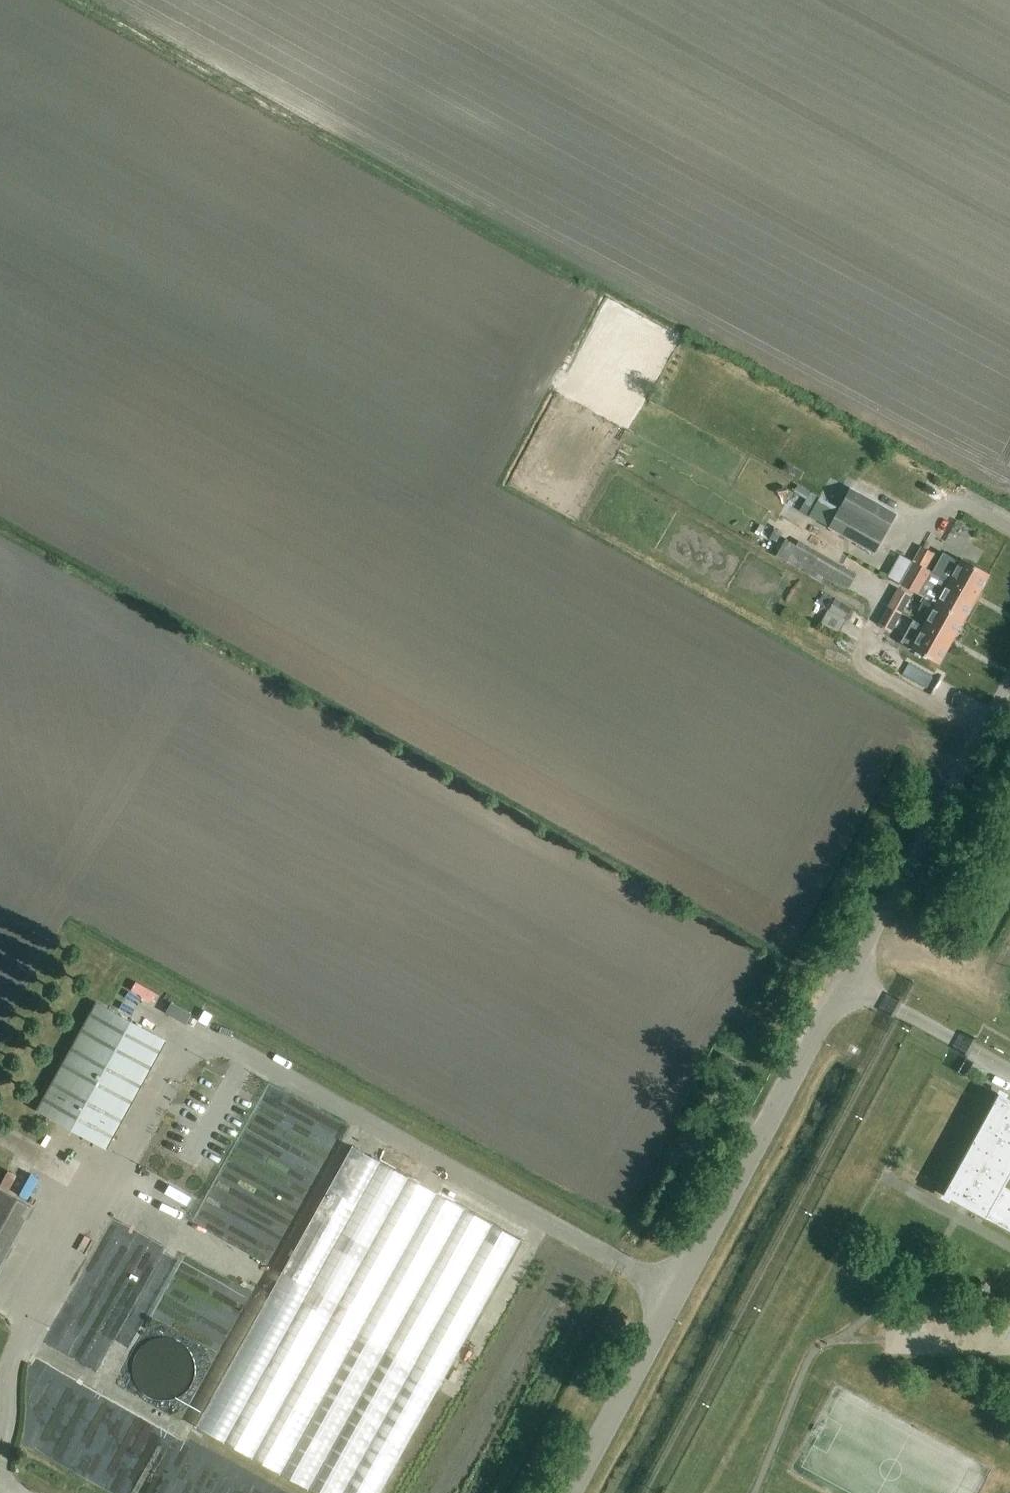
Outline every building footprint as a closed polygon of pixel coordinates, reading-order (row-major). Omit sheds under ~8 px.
[(850,490),(839,509),(883,534),(894,515),(850,490)] [(872,554),(883,534),(839,509),(827,529),(872,554)] [(961,560),(972,539),(957,530),(941,558),(957,567),(947,583),(976,599),(989,576),(961,560)] [(798,542),(795,546),(786,540),(777,557),(786,562),(788,558),(794,562),(791,567),(805,576),(808,570),(844,591),(854,575),(798,542)] [(910,562),(924,570),(932,555),(918,547),(910,562)] [(947,583),(924,570),(910,562),(897,585),(922,599),(964,621),(976,599),(947,583)] [(887,606),(900,613),(908,597),(896,590),(887,606)] [(860,631),(867,619),(820,594),(815,604),(826,610),(818,625),(836,635),(843,622),(860,631)] [(951,643),(964,621),(922,599),(916,610),(928,617),(923,627),(951,643)] [(889,632),(900,613),(887,606),(877,625),(889,632)] [(951,643),(923,627),(916,639),(910,636),(904,645),(910,649),(938,665),(951,643)] [(159,999),(165,988),(133,972),(128,983),(159,999)] [(162,1042),(98,1007),(40,1112),(104,1148),(162,1042)] [(1000,1095),(993,1109),(945,1195),(1009,1231),(1009,1191),(1004,1188),(1009,1177),(1009,1100),(1000,1095)] [(516,1242),(347,1149),(193,1428),(310,1492),(378,1492),(516,1242)] [(22,1188),(27,1180),(8,1168),(3,1177),(22,1188)] [(0,1191),(0,1262),(30,1208),(27,1206),(31,1198),(20,1192),(16,1200),(0,1191)] [(213,1280),(208,1296),(243,1307),(248,1291),(213,1280)] [(70,1355),(100,1367),(113,1337),(107,1335),(111,1326),(107,1325),(117,1301),(112,1298),(108,1310),(98,1306),(92,1320),(86,1317),(70,1355)]
